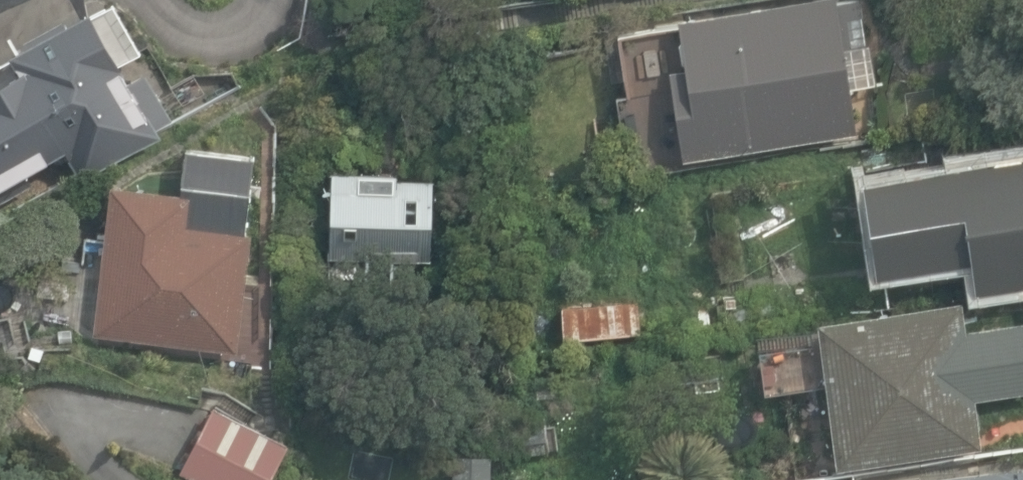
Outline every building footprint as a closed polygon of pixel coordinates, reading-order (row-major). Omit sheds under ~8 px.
[(684,159),(859,132),(846,48),(854,47),(852,30),(865,29),(861,0),(789,0),(679,17),(686,66),(670,69),(684,159)] [(65,147),(78,171),(155,128),(120,63),(142,51),(116,4),(68,30),(61,19),(26,38),(31,49),(0,66),(0,183),(65,147)] [(112,184),(95,336),(238,352),(257,186),(250,185),(254,156),(185,148),(182,178),(176,177),(174,191),(112,184)] [(993,288),(1022,284),(1022,154),(898,172),(901,194),(871,199),(881,266),(975,252),(979,280),(992,278),(993,288)] [(390,259),(431,260),(434,178),(398,177),(398,170),(332,168),(329,254),(369,255),(369,247),(391,248),(390,259)] [(827,372),(840,465),(980,446),(960,300),(820,320),(822,334),(788,338),(793,375),(827,372)] [(561,305),(563,340),(641,337),(639,301),(561,305)] [(196,479),(271,479),(291,441),(215,403),(181,472),(196,479)] [(503,430),(507,458),(550,452),(547,425),(503,430)] [(988,468),(889,479),(989,479),(988,468)]
